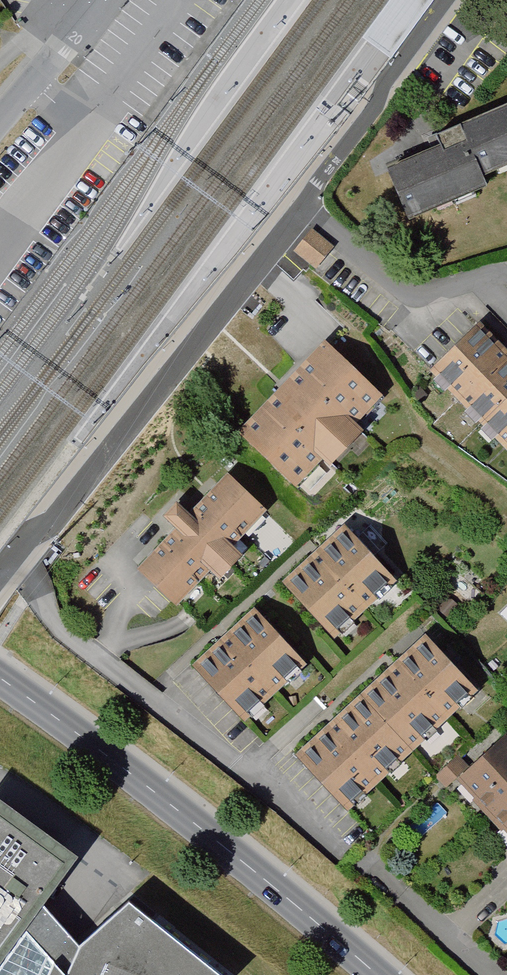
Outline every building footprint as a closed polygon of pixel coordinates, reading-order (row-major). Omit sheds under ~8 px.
[(364,35),(392,57),(433,0),(390,0),(364,35)] [(408,224),(484,190),(480,180),(506,167),(506,107),(434,140),(440,154),(387,178),(408,224)] [(506,395),(506,351),(478,322),(431,369),(482,420),(506,395)] [(321,341),(235,432),(291,484),(298,477),(316,494),(338,469),(327,458),(356,427),(349,421),(359,410),(371,422),(388,404),(321,341)] [(482,420),(506,444),(506,395),(482,420)] [(171,534),(138,569),(175,604),(207,571),(214,578),(241,548),(232,540),(265,506),(225,468),(180,515),(166,502),(153,517),(171,534)] [(344,521),(280,580),(331,637),(396,578),(344,521)] [(254,612),(192,669),(239,720),(301,663),(254,612)] [(426,632),(361,691),(411,745),(475,686),(426,632)] [(411,745),(361,691),(294,753),(344,807),(411,745)] [(491,812),(506,797),(506,735),(460,779),(491,812)] [(506,830),(506,797),(491,812),(506,830)] [(0,801),(0,962),(44,900),(75,856),(0,801)] [(44,900),(0,962),(0,974),(223,974),(130,900),(80,940),(44,900)]
